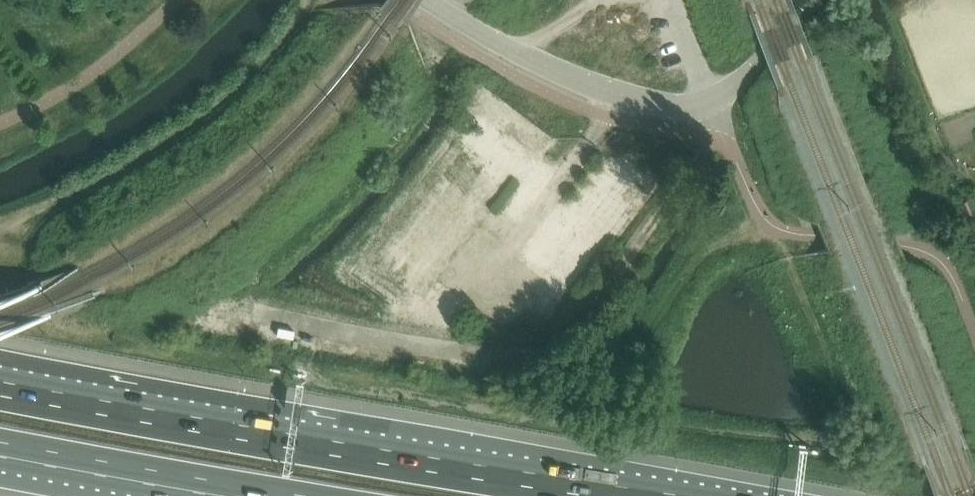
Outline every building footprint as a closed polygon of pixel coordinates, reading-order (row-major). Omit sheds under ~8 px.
[(960,201),(966,217),(971,219),(972,220),(974,219),(974,200),(973,196),(968,193),(962,196),(962,197),(960,201)] [(11,297),(31,290),(44,285),(42,280),(29,285),(9,292),(0,295),(0,301),(11,297)] [(20,322),(40,315),(54,309),(52,304),(38,309),(18,316),(0,322),(0,329),(20,322)]
